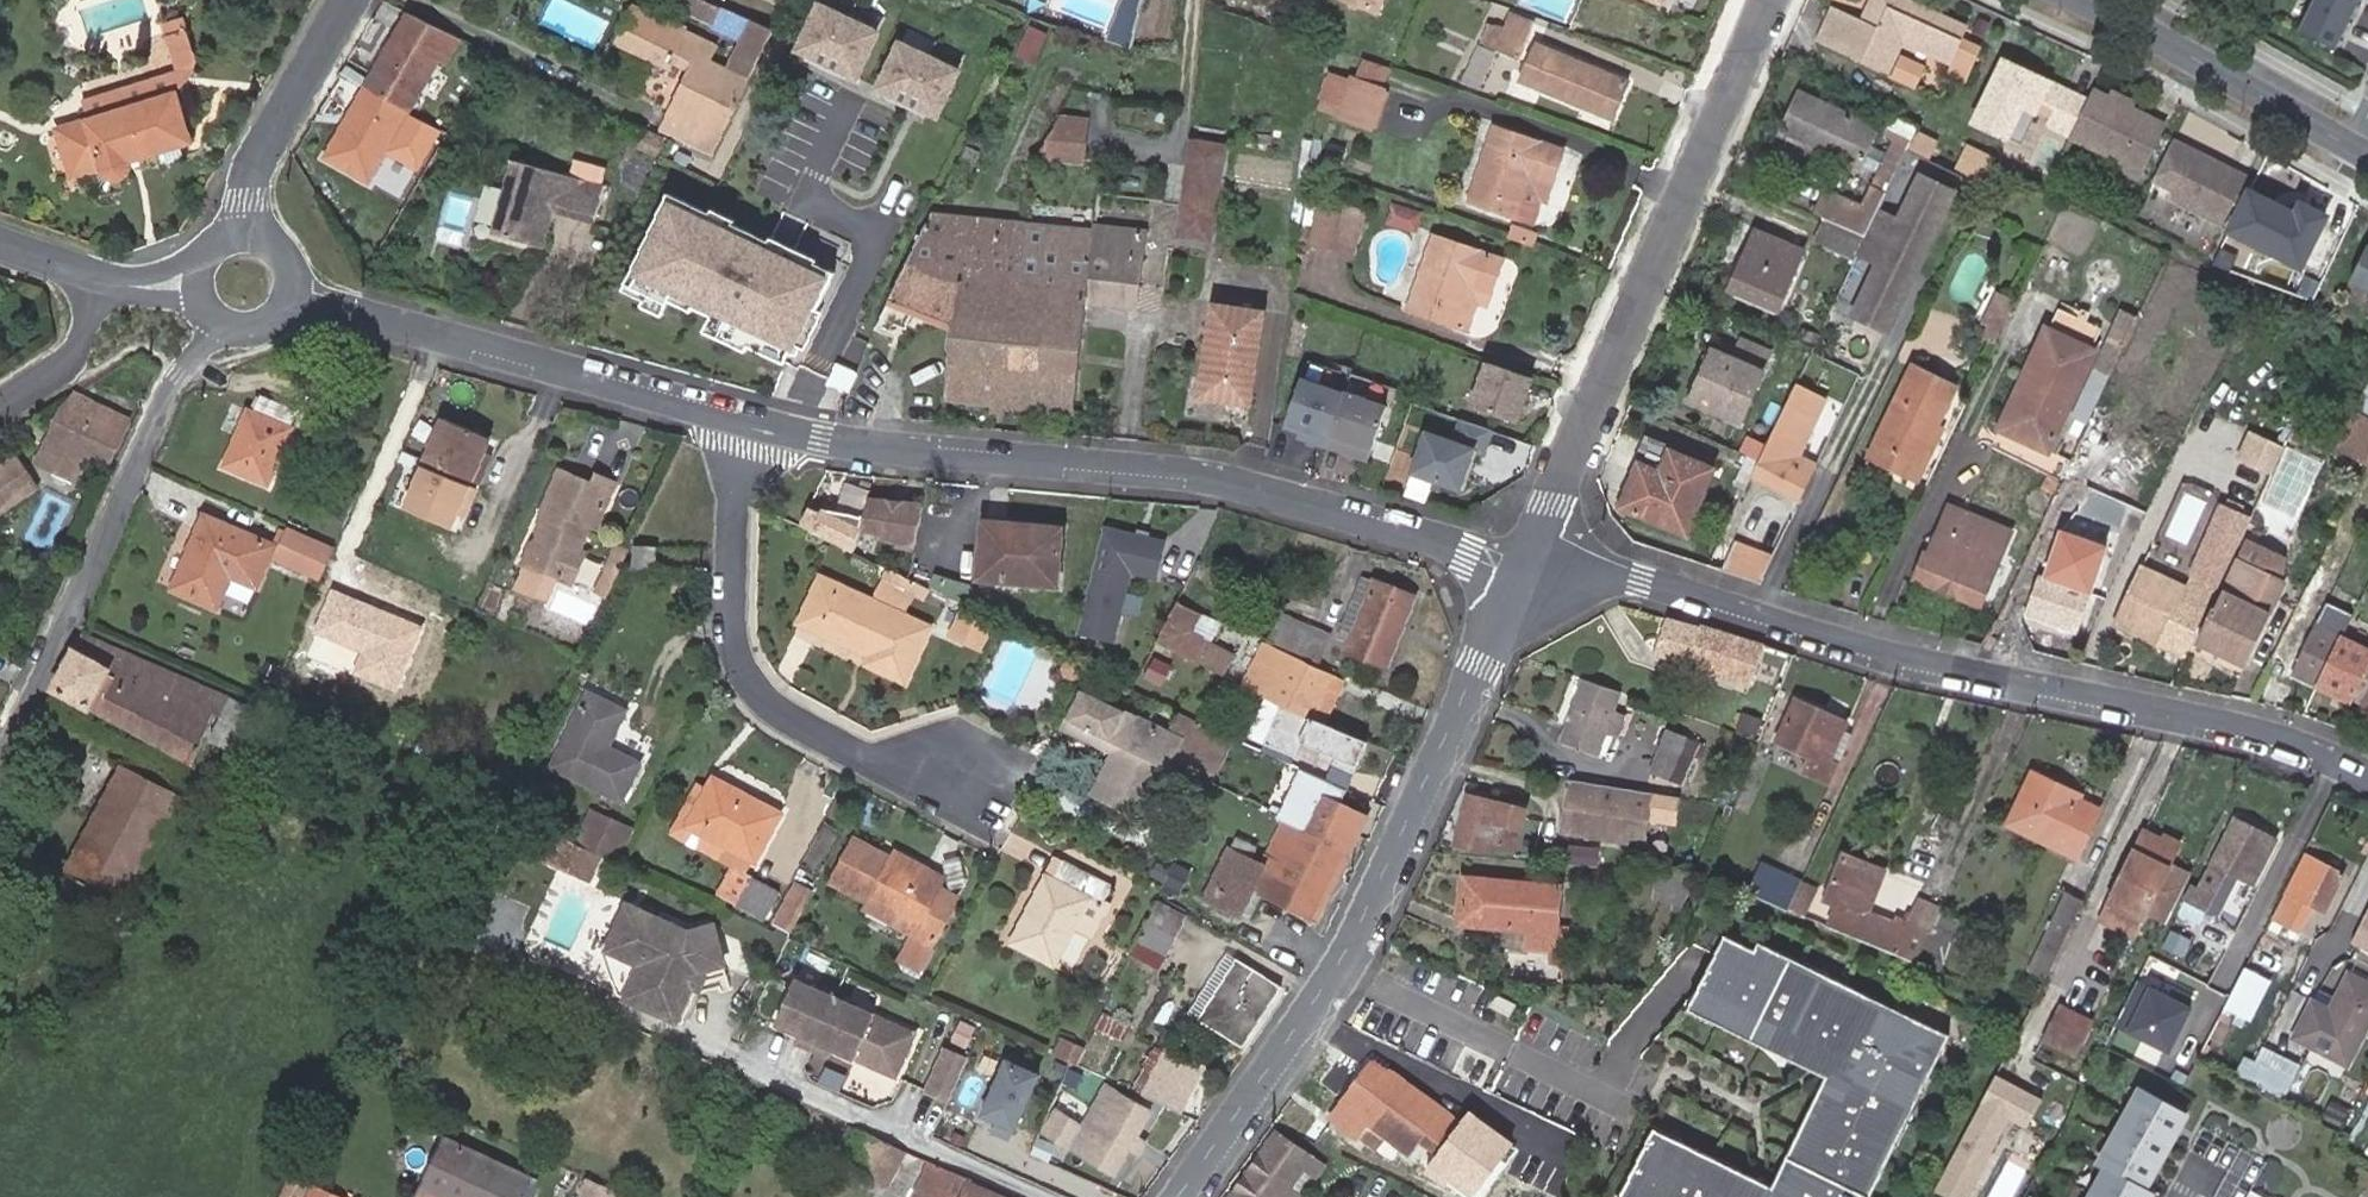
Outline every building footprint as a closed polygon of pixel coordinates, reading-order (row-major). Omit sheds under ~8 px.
[(817,0),(805,0),(782,48),(851,80),(876,28),(817,0)] [(1148,0),(1123,0),(1113,38),(1135,45),(1148,0)] [(1336,0),(1377,16),(1384,0),(1336,0)] [(1662,9),(1665,0),(1640,0),(1662,9)] [(1911,0),(1870,0),(1862,16),(1831,4),(1815,37),(1889,70),(1902,35),(1951,57),(1952,53),(1961,58),(1956,70),(1970,76),(1984,45),(1962,35),(1962,37),(1953,33),(1958,20),(1911,0)] [(2357,0),(2311,0),(2297,29),(2334,47),(2357,0)] [(693,117),(681,142),(703,152),(768,27),(721,6),(713,22),(734,30),(729,41),(738,45),(725,69),(713,63),(689,52),(680,70),(665,102),(693,117)] [(659,61),(680,70),(689,52),(713,63),(718,51),(631,10),(613,53),(654,73),(659,61)] [(391,37),(439,63),(452,41),(404,15),(391,37)] [(1474,47),(1479,49),(1495,55),(1513,63),(1528,26),(1499,16),(1494,31),(1482,26),(1474,47)] [(161,24),(172,70),(194,65),(183,19),(161,24)] [(734,30),(713,22),(709,32),(729,41),(734,30)] [(1048,42),(1029,33),(1014,60),(1034,70),(1048,42)] [(954,68),(885,35),(860,88),(929,120),(954,68)] [(321,167),(369,193),(439,63),(391,37),(321,167)] [(1619,79),(1530,46),(1518,78),(1608,111),(1619,79)] [(1495,55),(1479,49),(1464,87),(1480,93),(1495,55)] [(1925,65),(1903,54),(1895,73),(1918,82),(1925,65)] [(2063,97),(2064,93),(2003,65),(1974,126),(2007,141),(2022,109),(2035,114),(2041,102),(2056,109),(2049,124),(2073,136),(2079,123),(2086,109),(2063,97)] [(1335,126),(1370,139),(1386,96),(1349,82),(1348,86),(1328,79),(1318,107),(1339,114),(1335,126)] [(2143,178),(2166,131),(2149,123),(2147,115),(2094,91),(2086,109),(2079,123),(2073,136),(2072,138),(2127,164),(2124,169),(2143,178)] [(47,132),(63,186),(93,178),(97,182),(102,185),(108,187),(113,187),(119,185),(123,182),(127,177),(129,171),(130,166),(129,160),(148,154),(150,162),(190,151),(174,95),(47,132)] [(1796,96),(1777,137),(1855,172),(1873,132),(1796,96)] [(651,128),(666,136),(681,142),(693,117),(665,102),(651,128)] [(1089,117),(1060,115),(1034,161),(1086,164),(1089,117)] [(1527,179),(1552,187),(1563,158),(1498,134),(1470,203),(1512,220),(1527,179)] [(2227,224),(2250,176),(2175,141),(2156,181),(2177,191),(2173,199),(2227,224)] [(1982,175),(1988,150),(1966,145),(1960,170),(1982,175)] [(1188,146),(1185,171),(1226,176),(1229,151),(1188,146)] [(507,162),(489,238),(541,252),(551,214),(588,224),(598,187),(507,162)] [(1226,176),(1185,171),(1174,248),(1215,253),(1226,176)] [(1886,328),(1953,188),(1921,173),(1899,218),(1878,208),(1862,240),(1858,248),(1879,259),(1854,312),(1886,328)] [(1535,227),(1552,187),(1527,179),(1512,220),(1535,227)] [(2326,267),(2346,212),(2264,182),(2243,236),(2326,267)] [(1320,210),(1309,241),(1306,251),(1353,266),(1367,218),(1321,203),(1320,210)] [(1421,228),(1425,210),(1398,204),(1393,221),(1421,228)] [(1295,237),(1309,241),(1320,210),(1306,205),(1295,237)] [(631,285),(788,356),(823,279),(667,208),(631,285)] [(915,311),(944,319),(948,298),(1053,308),(1057,285),(1087,290),(1095,231),(930,217),(877,326),(892,332),(894,326),(904,329),(915,311)] [(1858,248),(1862,240),(1824,223),(1814,245),(1851,262),(1858,248)] [(1087,290),(1086,302),(1131,308),(1143,232),(1096,224),(1095,231),(1087,290)] [(1754,234),(1735,273),(1746,278),(1739,293),(1776,310),(1801,255),(1754,234)] [(1505,264),(1437,243),(1412,316),(1455,331),(1472,287),(1494,296),(1505,264)] [(2350,284),(2367,292),(2367,245),(2350,284)] [(1746,278),(1735,273),(1728,288),(1739,293),(1746,278)] [(1053,308),(1046,365),(1075,367),(1087,290),(1057,285),(1053,308)] [(1984,343),(2004,301),(1995,297),(1980,328),(1985,331),(1980,341),(1984,343)] [(944,319),(941,355),(1046,365),(1053,308),(948,298),(944,319)] [(1992,347),(2012,305),(2004,301),(1984,343),(1992,347)] [(1251,414),(1266,316),(1213,308),(1198,406),(1251,414)] [(2110,379),(2138,321),(2124,314),(2096,373),(2110,379)] [(2015,414),(2059,436),(2097,355),(2045,331),(2016,393),(2023,396),(2015,414)] [(1712,352),(1689,403),(1740,424),(1762,374),(1712,352)] [(937,398),(1069,410),(1070,401),(1075,367),(1046,365),(941,355),(937,398)] [(1517,424),(1533,379),(1487,363),(1471,408),(1517,424)] [(1337,392),(1342,378),(1304,364),(1299,378),(1337,392)] [(1912,366),(1873,443),(1917,464),(1955,387),(1912,366)] [(1324,441),(1341,393),(1337,392),(1299,378),(1282,426),(1297,431),(1295,437),(1322,446),(1324,441)] [(2367,464),(2367,388),(2367,387),(2335,453),(2366,469),(2367,464)] [(1793,392),(1750,482),(1796,503),(1810,474),(1782,460),(1810,401),(1793,392)] [(1365,461),(1384,408),(1341,393),(1324,441),(1340,447),(1338,452),(1365,461)] [(2016,393),(2008,410),(2015,414),(2023,396),(2016,393)] [(114,421),(66,397),(53,412),(42,436),(28,465),(66,483),(80,454),(98,463),(111,438),(107,436),(114,421)] [(279,427),(286,412),(251,397),(244,413),(240,411),(219,464),(261,483),(283,428),(279,427)] [(2015,414),(2008,410),(1996,435),(2025,448),(2029,440),(2007,430),(2015,414)] [(2048,459),(2059,436),(2015,414),(2007,430),(2029,440),(2025,448),(2048,459)] [(471,462),(481,438),(436,418),(418,461),(470,483),(478,465),(471,462)] [(1461,489),(1475,450),(1485,454),(1493,431),(1458,419),(1450,441),(1428,434),(1414,473),(1461,489)] [(2113,441),(2086,428),(2078,445),(2052,497),(2068,504),(2081,509),(2113,441)] [(2282,449),(2245,433),(2234,459),(2271,475),(2282,449)] [(1613,511),(1679,539),(1706,473),(1642,446),(1613,511)] [(4,457),(0,459),(0,507),(26,491),(4,457)] [(859,497),(869,469),(849,461),(838,490),(859,497)] [(463,489),(411,468),(394,510),(446,531),(463,489)] [(596,530),(614,483),(596,476),(593,484),(559,471),(541,518),(551,522),(548,527),(541,530),(527,565),(564,579),(576,549),(580,547),(588,527),(596,530)] [(2049,504),(2064,511),(2068,504),(2052,497),(2049,504)] [(916,509),(861,504),(860,509),(857,522),(852,539),(868,543),(868,547),(905,555),(916,509)] [(2059,522),(2064,511),(2049,504),(2044,514),(2059,522)] [(2217,506),(2179,589),(2208,603),(2247,519),(2217,506)] [(2265,514),(2256,510),(2249,525),(2258,529),(2265,514)] [(852,539),(857,522),(820,516),(818,515),(816,517),(815,519),(801,511),(792,529),(847,556),(852,539)] [(1976,551),(1989,556),(1999,534),(1955,514),(1944,537),(1952,541),(1976,551)] [(249,589),(266,546),(195,515),(163,589),(207,609),(220,577),(249,589)] [(551,522),(541,518),(522,562),(527,565),(541,530),(548,527),(551,522)] [(1181,577),(1193,539),(1146,525),(1135,563),(1181,577)] [(1049,590),(1053,534),(977,528),(973,584),(1049,590)] [(309,579),(321,550),(277,532),(265,560),(309,579)] [(2043,578),(2038,577),(2024,616),(2075,632),(2088,594),(2103,549),(2058,533),(2043,578)] [(1965,572),(1969,564),(1976,551),(1952,541),(1943,562),(1923,555),(1913,577),(1978,604),(1988,583),(1965,572)] [(2267,577),(2276,557),(2247,543),(2238,563),(2267,577)] [(576,549),(564,579),(572,583),(586,549),(580,547),(576,549)] [(625,576),(649,575),(647,550),(624,551),(625,576)] [(1983,570),(1989,556),(1976,551),(1969,564),(1983,570)] [(2282,560),(2276,557),(2267,577),(2282,585),(2282,560)] [(2238,563),(2233,574),(2262,587),(2267,577),(2238,563)] [(877,570),(862,601),(866,604),(895,618),(905,599),(915,604),(920,591),(877,570)] [(2208,603),(2179,589),(2142,572),(2116,626),(2182,657),(2208,603)] [(2269,615),(2278,595),(2262,587),(2233,574),(2224,594),(2201,642),(2245,664),(2269,615)] [(1136,627),(1146,590),(1092,575),(1083,611),(1116,621),(1136,627)] [(894,684),(920,630),(895,618),(866,604),(862,601),(812,577),(790,624),(860,658),(856,666),(894,684)] [(2262,587),(2278,595),(2282,585),(2267,577),(2262,587)] [(921,580),(921,591),(958,610),(956,584),(921,580)] [(1392,679),(1414,636),(1426,613),(1375,586),(1343,647),(1353,652),(1350,658),(1391,680),(1392,679)] [(413,630),(322,590),(302,634),(349,655),(340,675),(385,695),(413,630)] [(1217,597),(1203,590),(1194,609),(1208,616),(1217,597)] [(1196,616),(1170,605),(1151,645),(1214,675),(1225,651),(1188,634),(1196,616)] [(986,625),(949,609),(935,638),(972,655),(986,625)] [(2342,637),(2346,628),(2306,609),(2302,618),(2342,637)] [(1282,614),(1267,645),(1285,653),(1296,621),(1282,614)] [(2269,615),(2245,664),(2254,667),(2278,619),(2269,615)] [(2367,674),(2367,664),(2336,648),(2342,637),(2302,618),(2277,670),(2353,705),(2367,677),(2367,674)] [(1220,625),(1207,619),(1203,629),(1216,635),(1220,625)] [(1136,627),(1116,621),(1113,634),(1131,640),(1136,627)] [(1285,653),(1315,667),(1330,637),(1296,621),(1285,653)] [(1751,684),(1762,649),(1763,647),(1697,627),(1696,631),(1663,622),(1653,658),(1751,684)] [(208,705),(73,637),(45,691),(181,760),(208,705)] [(1103,651),(1084,642),(1076,659),(1095,667),(1103,651)] [(1336,685),(1257,647),(1240,682),(1266,694),(1263,701),(1286,712),(1316,727),(1336,685)] [(2367,677),(2353,705),(2350,711),(2367,720),(2367,678),(2367,677)] [(1603,710),(1610,692),(1575,681),(1554,743),(1588,753),(1595,733),(1618,742),(1626,717),(1603,710)] [(1757,703),(1770,709),(1777,692),(1764,687),(1757,703)] [(1120,750),(1096,800),(1135,819),(1162,762),(1209,785),(1230,741),(1174,714),(1163,738),(1073,695),(1061,721),(1079,729),(1078,733),(1086,736),(1087,733),(1120,750)] [(601,756),(616,721),(579,702),(544,775),(615,809),(634,771),(601,756)] [(1804,759),(1797,773),(1822,784),(1830,768),(1821,764),(1840,725),(1794,702),(1773,743),(1804,759)] [(237,759),(253,726),(220,712),(205,742),(237,759)] [(1370,753),(1328,733),(1316,727),(1286,712),(1267,751),(1296,766),(1304,751),(1338,767),(1336,773),(1356,783),(1370,753)] [(1087,796),(1096,800),(1120,750),(1087,733),(1086,736),(1078,733),(1079,729),(1061,721),(1056,730),(1107,755),(1087,796)] [(1751,722),(1745,738),(1757,742),(1763,727),(1751,722)] [(1642,772),(1663,781),(1680,738),(1660,729),(1642,772)] [(1680,738),(1663,781),(1674,785),(1692,743),(1680,738)] [(147,799),(153,789),(121,772),(115,784),(104,777),(55,873),(110,901),(158,804),(147,799)] [(1256,866),(1223,850),(1197,903),(1239,923),(1251,899),(1312,928),(1364,820),(1337,807),(1342,796),(1295,774),(1271,824),(1276,826),(1256,866)] [(680,831),(717,851),(748,867),(749,868),(774,818),(705,782),(694,778),(664,837),(674,842),(680,831)] [(1576,782),(1567,780),(1563,799),(1573,800),(1576,782)] [(2029,780),(2003,831),(2073,864),(2099,810),(2029,780)] [(1573,800),(1563,799),(1558,837),(1643,850),(1652,795),(1576,782),(1573,800)] [(1525,818),(1467,799),(1452,843),(1486,855),(1487,849),(1512,858),(1525,818)] [(625,830),(580,811),(564,847),(609,867),(625,830)] [(2242,841),(2247,832),(2232,824),(2197,894),(2215,902),(2225,879),(2237,885),(2249,890),(2266,854),(2242,841)] [(680,831),(674,842),(737,874),(744,877),(748,867),(717,851),(680,831)] [(2271,844),(2247,832),(2242,841),(2266,854),(2271,844)] [(2139,930),(2170,867),(2156,860),(2160,852),(2139,843),(2104,914),(2139,930)] [(919,930),(938,893),(943,884),(894,859),(891,865),(853,845),(830,888),(869,910),(871,906),(917,929),(919,930)] [(2156,860),(2170,867),(2176,853),(2162,846),(2160,852),(2156,860)] [(1860,917),(1878,872),(1839,856),(1820,901),(1833,906),(1823,929),(1910,962),(1936,909),(1910,899),(1898,926),(1887,921),(1885,928),(1860,917)] [(1052,857),(1043,877),(1051,881),(1060,862),(1052,857)] [(2307,912),(2320,919),(2340,878),(2306,860),(2286,902),(2272,929),(2294,938),(2307,912)] [(1051,881),(1043,877),(1008,943),(1051,965),(1086,899),(1098,906),(1109,886),(1060,862),(1051,881)] [(1740,896),(1781,912),(1792,887),(1752,870),(1740,896)] [(737,874),(722,903),(760,922),(775,895),(737,874)] [(2215,902),(2197,894),(2188,890),(2181,905),(2217,924),(2237,885),(2225,879),(2215,902)] [(810,887),(796,880),(773,923),(787,930),(810,887)] [(1555,891),(1458,883),(1454,929),(1523,935),(1521,953),(1547,956),(1546,966),(1558,967),(1562,933),(1550,932),(1555,891)] [(1809,894),(1795,888),(1783,913),(1799,919),(1809,894)] [(953,900),(938,893),(919,930),(917,929),(911,940),(898,965),(917,974),(953,900)] [(2039,986),(2076,909),(2055,900),(2018,976),(2039,986)] [(911,940),(917,929),(871,906),(869,910),(865,916),(911,940)] [(1128,953),(1158,967),(1180,920),(1150,906),(1128,953)] [(684,933),(632,909),(620,913),(603,950),(636,965),(621,999),(671,1022),(685,991),(684,986),(689,974),(720,965),(711,933),(701,928),(684,933)] [(1910,962),(1939,973),(1963,920),(1936,909),(1910,962)] [(2132,946),(2139,930),(2104,914),(2097,928),(2132,946)] [(1687,1003),(1718,1018),(1714,1026),(1736,1037),(1740,1029),(1786,1051),(1782,1059),(1822,1078),(1831,1082),(1823,1097),(1815,1093),(1805,1114),(1813,1117),(1775,1196),(1867,1196),(1892,1145),(1884,1141),(1909,1087),(1918,1091),(1945,1035),(1909,1018),(1906,1026),(1855,1002),(1859,994),(1821,975),(1817,983),(1771,962),(1775,953),(1754,944),(1750,952),(1719,937),(1687,1003)] [(2158,953),(2172,959),(2166,973),(2174,977),(2186,951),(2164,940),(2158,953)] [(636,965),(603,950),(600,959),(612,994),(621,999),(636,965)] [(1821,975),(1775,953),(1771,962),(1817,983),(1821,975)] [(2193,984),(2206,959),(2194,953),(2181,978),(2193,984)] [(2210,960),(2206,959),(2193,984),(2198,986),(2210,960)] [(1200,1027),(1239,967),(1229,962),(1190,1021),(1200,1027)] [(695,984),(723,976),(720,965),(689,974),(684,986),(685,991),(692,990),(695,990),(695,984)] [(1200,1027),(1235,1050),(1275,991),(1239,967),(1200,1027)] [(2243,976),(2223,1017),(2244,1027),(2264,986),(2243,976)] [(414,984),(403,979),(395,997),(406,1001),(414,984)] [(2150,981),(2147,987),(2183,1005),(2187,998),(2150,981)] [(886,1079),(906,1036),(786,984),(767,1027),(790,1037),(786,1045),(820,1060),(823,1052),(846,1062),(848,1056),(859,1061),(857,1067),(886,1079)] [(2183,1005),(2147,987),(2141,1001),(2160,1010),(2156,1021),(2174,1031),(2189,1000),(2187,998),(2183,1005)] [(2319,1023),(2301,1060),(2342,1079),(2367,1026),(2367,1001),(2342,989),(2324,1025),(2319,1023)] [(685,991),(671,1022),(677,1024),(692,990),(685,991)] [(1909,1018),(1859,994),(1855,1002),(1906,1026),(1909,1018)] [(2039,1003),(2036,1008),(2056,1018),(2058,1012),(2039,1003)] [(2056,1018),(2036,1008),(2022,1037),(2042,1046),(2056,1018)] [(2072,1022),(2088,1030),(2090,1028),(2058,1012),(2056,1018),(2071,1026),(2072,1022)] [(1126,1028),(1098,1014),(1090,1030),(1118,1044),(1126,1028)] [(2301,1060),(2319,1023),(2306,1016),(2287,1052),(2301,1060)] [(2042,1046),(2057,1053),(2071,1026),(2056,1018),(2042,1046)] [(2071,1026),(2057,1053),(2073,1061),(2088,1030),(2072,1022),(2071,1026)] [(1786,1051),(1740,1029),(1736,1037),(1782,1059),(1786,1051)] [(1056,1062),(1065,1042),(1060,1040),(1050,1060),(1056,1062)] [(1081,1050),(1065,1042),(1056,1062),(1071,1069),(1081,1050)] [(953,1101),(974,1056),(948,1043),(926,1089),(953,1101)] [(1140,1099),(1173,1115),(1194,1069),(1160,1052),(1157,1058),(1140,1099)] [(1148,1054),(1130,1095),(1140,1099),(1157,1058),(1148,1054)] [(1032,1071),(993,1055),(969,1112),(1008,1129),(1032,1071)] [(1374,1071),(1363,1062),(1347,1081),(1359,1090),(1374,1071)] [(1423,1155),(1444,1128),(1374,1071),(1359,1090),(1347,1081),(1317,1118),(1341,1137),(1347,1130),(1358,1139),(1364,1132),(1393,1155),(1405,1141),(1423,1155)] [(1823,1097),(1831,1082),(1822,1078),(1815,1093),(1823,1097)] [(1993,1078),(1932,1193),(1940,1196),(1968,1196),(2006,1123),(2024,1132),(2039,1102),(1993,1078)] [(1892,1145),(1918,1091),(1909,1087),(1884,1141),(1892,1145)] [(1109,1177),(1145,1115),(1102,1090),(1079,1129),(1051,1112),(1037,1134),(1109,1177)] [(2105,1181),(2134,1196),(2147,1196),(2184,1127),(2138,1102),(2097,1177),(2105,1181)] [(969,1125),(942,1114),(934,1134),(960,1145),(969,1125)] [(1813,1117),(1805,1114),(1770,1188),(1755,1181),(1751,1189),(1768,1196),(1775,1196),(1813,1117)] [(1466,1117),(1418,1171),(1448,1196),(1471,1196),(1509,1154),(1466,1117)] [(2283,1126),(2265,1118),(2252,1146),(2269,1154),(2283,1126)] [(2252,1146),(2240,1170),(2231,1166),(2220,1188),(2239,1196),(2249,1196),(2258,1179),(2297,1196),(2299,1196),(2306,1182),(2285,1173),(2302,1136),(2283,1126),(2269,1154),(2252,1146)] [(841,1159),(853,1135),(846,1132),(834,1156),(841,1159)] [(899,1157),(853,1135),(841,1159),(853,1165),(847,1177),(882,1193),(899,1157)] [(1298,1196),(1288,1189),(1300,1171),(1312,1180),(1321,1167),(1274,1135),(1231,1196),(1298,1196)] [(428,1196),(510,1196),(520,1176),(438,1138),(413,1191),(414,1191),(428,1196)] [(1751,1189),(1755,1181),(1734,1171),(1731,1179),(1709,1169),(1713,1161),(1677,1144),(1674,1152),(1646,1139),(1619,1196),(1768,1196),(1751,1189)] [(1734,1171),(1713,1161),(1709,1169),(1731,1179),(1734,1171)] [(911,1196),(990,1196),(924,1167),(911,1196)] [(586,1181),(579,1195),(583,1196),(621,1196),(586,1181)] [(2105,1181),(2096,1196),(2134,1196),(2105,1181)] [(308,1183),(301,1196),(339,1196),(308,1183)]
